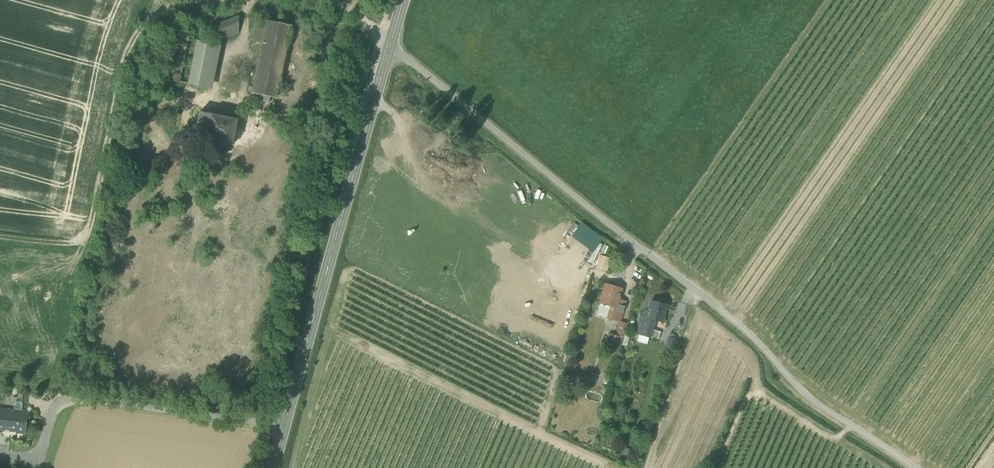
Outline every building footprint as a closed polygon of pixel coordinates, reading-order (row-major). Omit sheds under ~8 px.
[(210,28),(215,39),(233,32),(238,29),(239,17),(238,17),(210,28)] [(181,30),(179,39),(193,41),(197,22),(183,19),(181,30)] [(251,41),(262,44),(267,22),(256,19),(251,41)] [(292,27),(267,22),(262,44),(250,99),(269,104),(270,97),(276,99),(292,27)] [(215,46),(193,41),(179,39),(170,81),(206,88),(215,46)] [(153,77),(164,80),(166,68),(155,66),(153,77)] [(194,137),(231,145),(236,121),(199,113),(198,118),(195,117),(193,126),(196,127),(194,137)] [(600,239),(581,224),(573,234),(591,249),(600,239)] [(596,268),(601,270),(605,257),(600,255),(596,268)] [(611,258),(605,257),(601,270),(607,271),(611,258)] [(611,307),(616,309),(617,304),(619,299),(622,289),(605,284),(600,304),(611,307)] [(654,320),(662,323),(666,306),(651,302),(648,313),(646,318),(651,319),(654,320)] [(608,319),(611,307),(600,304),(596,316),(608,319)] [(608,319),(620,322),(621,321),(625,306),(617,304),(616,309),(611,307),(608,319)] [(646,318),(643,317),(640,316),(635,334),(639,335),(649,338),(651,330),(654,320),(651,319),(646,318)] [(621,323),(617,336),(610,334),(606,346),(615,349),(620,351),(629,324),(621,321),(620,322),(621,323)] [(661,333),(651,330),(649,338),(659,340),(661,333)] [(649,338),(639,335),(637,342),(647,345),(649,338)] [(665,348),(673,351),(677,340),(669,338),(665,348)] [(13,411),(22,412),(24,403),(14,402),(13,411)] [(16,432),(25,434),(27,417),(22,417),(22,412),(13,411),(6,410),(4,428),(16,430),(16,432)] [(976,467),(993,467),(993,438),(976,467)] [(634,451),(625,448),(623,454),(631,458),(634,451)]
